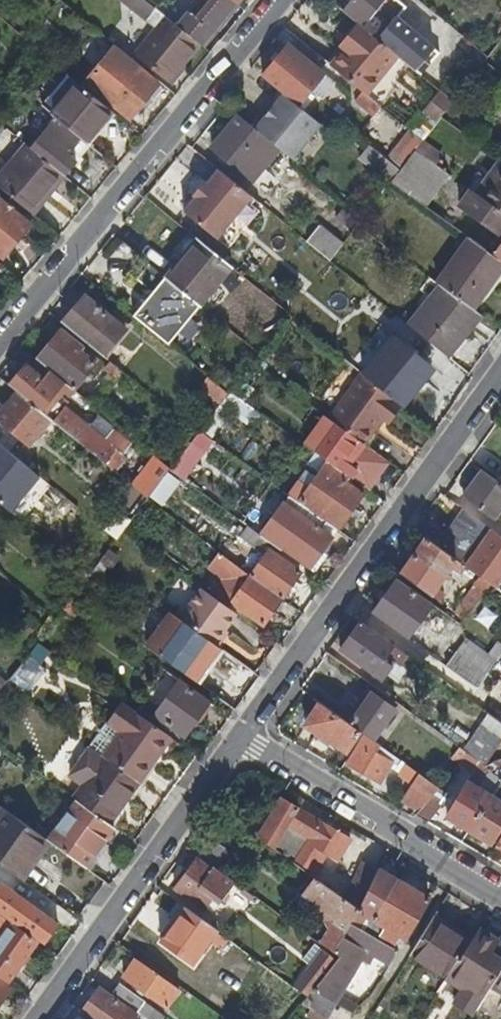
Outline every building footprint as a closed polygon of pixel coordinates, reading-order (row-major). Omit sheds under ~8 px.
[(200,44),(178,26),(164,14),(155,7),(147,0),(127,0),(148,17),(146,19),(156,28),(136,52),(173,82),(183,70),(180,67),(200,44)] [(173,0),(161,0),(155,7),(164,14),(174,1),(173,0)] [(236,3),(233,0),(211,0),(212,1),(198,19),(189,12),(178,26),(200,44),(201,45),(236,3)] [(211,0),(199,0),(189,12),(198,19),(212,1),(211,0)] [(340,6),(359,22),(360,23),(399,55),(411,64),(416,68),(433,47),(393,15),(402,3),(398,0),(345,0),(340,6)] [(368,94),(379,103),(411,64),(399,55),(360,23),(343,43),(347,48),(333,66),(358,86),(363,90),(368,94)] [(290,42),(263,75),(280,89),(298,104),(326,71),(290,42)] [(347,48),(343,43),(328,62),(333,66),(347,48)] [(148,73),(149,72),(117,45),(87,81),(130,118),(147,97),(151,101),(164,86),(148,73)] [(453,77),(442,90),(444,91),(455,100),(465,87),(453,77)] [(87,141),(112,110),(79,83),(53,114),(58,117),(82,137),(87,141)] [(274,103),(265,115),(255,127),(281,148),(292,157),(321,123),(298,104),(280,89),(271,100),(274,103)] [(375,114),(381,105),(379,103),(368,94),(363,90),(355,98),(375,114)] [(427,112),(439,121),(442,117),(455,100),(444,91),(427,112)] [(255,181),(281,148),(255,127),(241,115),(214,148),(255,181)] [(68,155),(82,137),(58,117),(32,148),(66,176),(77,162),(68,155)] [(444,155),(424,140),(417,150),(436,164),(444,155)] [(66,176),(32,148),(27,144),(0,177),(0,186),(30,211),(50,187),(54,190),(66,176)] [(370,165),(392,182),(402,170),(381,153),(372,145),(362,158),(370,165)] [(500,179),(500,162),(479,194),(486,200),(500,179)] [(226,247),(262,203),(220,169),(184,212),(226,247)] [(486,200),(500,210),(500,179),(486,200)] [(34,214),(54,190),(50,187),(30,211),(34,214)] [(500,233),(500,210),(486,200),(479,194),(473,190),(462,206),(500,234),(500,233)] [(4,257),(32,223),(1,199),(0,200),(0,254),(4,257)] [(321,225),(309,241),(332,260),(344,244),(321,225)] [(197,238),(166,276),(201,305),(202,306),(233,267),(197,238)] [(500,271),(500,260),(496,256),(470,238),(437,282),(442,286),(474,309),(500,271)] [(169,343),(201,305),(166,276),(134,315),(169,343)] [(459,338),(480,313),(474,309),(442,286),(411,324),(450,356),(462,341),(459,338)] [(64,322),(85,295),(81,292),(60,318),(64,322)] [(85,295),(64,322),(105,356),(127,329),(85,295)] [(462,341),(483,315),(480,313),(459,338),(462,341)] [(352,360),(360,367),(391,333),(383,326),(352,360)] [(62,329),(38,359),(51,370),(76,390),(99,360),(82,346),(79,350),(75,347),(79,342),(62,329)] [(391,334),(361,372),(402,404),(405,407),(436,367),(391,334)] [(87,407),(95,405),(76,390),(51,370),(44,378),(28,364),(10,385),(18,392),(51,418),(116,471),(127,456),(58,401),(67,390),(87,407)] [(388,423),(402,404),(361,372),(327,418),(351,433),(366,444),(384,420),(388,423)] [(51,418),(18,392),(5,407),(10,411),(1,421),(0,422),(0,443),(11,452),(22,438),(30,445),(51,418)] [(5,407),(0,413),(0,419),(1,421),(10,411),(5,407)] [(374,483),(390,461),(366,444),(351,433),(327,418),(323,415),(304,442),(329,461),(331,462),(350,476),(368,489),(373,481),(374,483)] [(180,477),(211,437),(201,430),(199,432),(171,468),(170,470),(180,477)] [(13,454),(11,452),(0,443),(0,462),(3,465),(13,454)] [(156,456),(134,485),(149,497),(170,470),(171,468),(156,456)] [(348,480),(350,476),(331,462),(329,461),(300,501),(321,517),(322,516),(339,528),(365,493),(348,480)] [(500,508),(500,485),(497,482),(483,472),(464,498),(496,521),(500,514),(500,512),(499,511),(500,508)] [(69,503),(38,478),(19,501),(50,526),(69,503)] [(322,529),(328,521),(321,517),(300,501),(291,495),(261,535),(270,542),(282,550),(284,547),(312,567),(333,537),(322,529)] [(80,523),(87,514),(76,505),(68,514),(80,523)] [(116,538),(131,521),(120,511),(105,528),(116,538)] [(500,586),(500,537),(465,511),(439,548),(465,566),(481,577),(492,585),(498,589),(500,586)] [(260,549),(270,542),(261,535),(248,525),(240,535),(260,549)] [(458,577),(465,566),(439,548),(426,539),(401,574),(440,602),(445,595),(436,590),(449,571),(458,577)] [(118,551),(111,546),(91,572),(99,576),(118,551)] [(270,550),(251,575),(282,598),(300,572),(270,550)] [(273,610),(282,598),(251,575),(220,553),(210,567),(225,577),(230,571),(246,583),(232,602),(263,624),(273,610)] [(82,598),(99,576),(91,572),(90,574),(75,594),(82,598)] [(455,613),(467,621),(492,585),(481,577),(455,613)] [(409,637),(432,604),(397,580),(374,612),(409,637)] [(201,587),(179,618),(200,633),(216,644),(238,614),(201,587)] [(84,600),(82,598),(75,594),(63,608),(72,615),(84,600)] [(216,644),(200,633),(179,618),(176,616),(172,613),(148,645),(198,683),(223,649),(216,644)] [(420,639),(445,649),(456,623),(431,613),(420,639)] [(400,665),(408,655),(361,622),(341,650),(381,679),(385,674),(395,661),(400,665)] [(39,660),(48,648),(38,641),(29,653),(39,660)] [(465,641),(446,667),(479,690),(498,664),(465,641)] [(25,655),(7,682),(29,696),(47,669),(25,655)] [(400,665),(395,661),(385,674),(390,678),(400,665)] [(210,702),(180,680),(155,714),(186,736),(210,702)] [(372,692),(350,721),(374,739),(378,734),(384,738),(392,727),(386,723),(396,709),(372,692)] [(171,737),(120,700),(106,719),(120,730),(101,755),(138,781),(171,737)] [(347,752),(361,732),(322,704),(307,725),(347,752)] [(464,750),(469,753),(481,762),(482,763),(487,766),(500,743),(500,721),(490,713),(464,750)] [(376,754),(381,746),(366,735),(348,765),(380,785),(393,764),(376,754)] [(109,822),(138,781),(101,755),(88,745),(68,773),(81,782),(72,795),(79,800),(109,822)] [(453,757),(461,763),(469,753),(464,750),(460,747),(453,757)] [(474,772),(481,762),(469,753),(461,763),(474,772)] [(484,770),(487,766),(482,763),(470,783),(480,789),(489,774),(484,770)] [(470,783),(448,817),(470,830),(500,780),(500,771),(500,770),(496,768),(494,764),(487,766),(484,770),(489,774),(480,789),(470,783)] [(401,804),(418,814),(432,798),(432,797),(421,789),(427,781),(406,767),(401,775),(415,785),(401,804)] [(470,830),(491,843),(500,827),(500,780),(470,830)] [(442,806),(432,798),(418,814),(416,816),(428,823),(442,806)] [(86,866),(115,826),(114,825),(109,822),(79,800),(50,840),(51,841),(86,866)] [(264,825),(257,836),(275,849),(278,845),(289,826),(299,811),(284,801),(268,828),(264,825)] [(51,841),(50,840),(6,809),(0,817),(0,863),(18,877),(37,852),(40,855),(51,841)] [(350,838),(299,810),(299,811),(289,826),(310,839),(298,859),(296,861),(314,872),(325,853),(337,860),(350,838)] [(310,839),(289,826),(278,845),(298,859),(310,839)] [(208,837),(196,853),(216,867),(228,851),(208,837)] [(222,902),(237,882),(216,867),(214,869),(198,857),(176,888),(206,911),(216,898),(222,902)] [(368,864),(350,904),(360,911),(379,869),(368,864)] [(401,936),(406,939),(413,927),(430,900),(379,869),(360,911),(359,913),(334,953),(340,958),(321,981),(315,989),(337,1003),(362,961),(369,965),(374,956),(391,965),(399,952),(360,929),(368,916),(385,926),(381,933),(397,942),(401,936)] [(336,921),(322,944),(326,948),(334,953),(359,913),(360,911),(350,904),(316,879),(303,897),(336,921)] [(16,919),(29,901),(15,891),(2,909),(16,919)] [(59,923),(29,901),(16,919),(46,941),(59,923)] [(193,963),(218,931),(187,908),(163,941),(193,963)] [(14,922),(5,915),(0,922),(0,941),(14,922)] [(470,943),(433,920),(411,957),(447,980),(448,978),(452,972),(461,958),(470,943)] [(0,941),(0,974),(10,981),(40,941),(14,922),(0,941)] [(497,941),(481,931),(464,960),(461,958),(452,972),(468,983),(465,989),(483,1000),(500,970),(500,964),(492,958),(488,955),(497,941)] [(402,945),(406,939),(401,936),(397,942),(402,945)] [(497,941),(488,955),(492,958),(500,944),(497,941)] [(307,972),(321,981),(340,958),(334,953),(326,948),(307,972)] [(124,977),(167,1007),(179,989),(137,959),(124,977)] [(468,983),(452,972),(448,978),(465,989),(468,983)] [(480,1008),(499,1018),(500,1015),(500,973),(480,1008)] [(11,988),(0,980),(0,1004),(11,988)] [(137,1012),(145,1001),(120,983),(112,994),(137,1012)] [(138,1013),(137,1012),(112,994),(101,986),(80,1014),(86,1018),(133,1018),(138,1013)] [(337,1003),(315,989),(309,997),(304,1002),(329,1018),(337,1003)] [(145,1001),(137,1012),(138,1013),(146,1018),(163,1018),(166,1015),(145,1001)]
